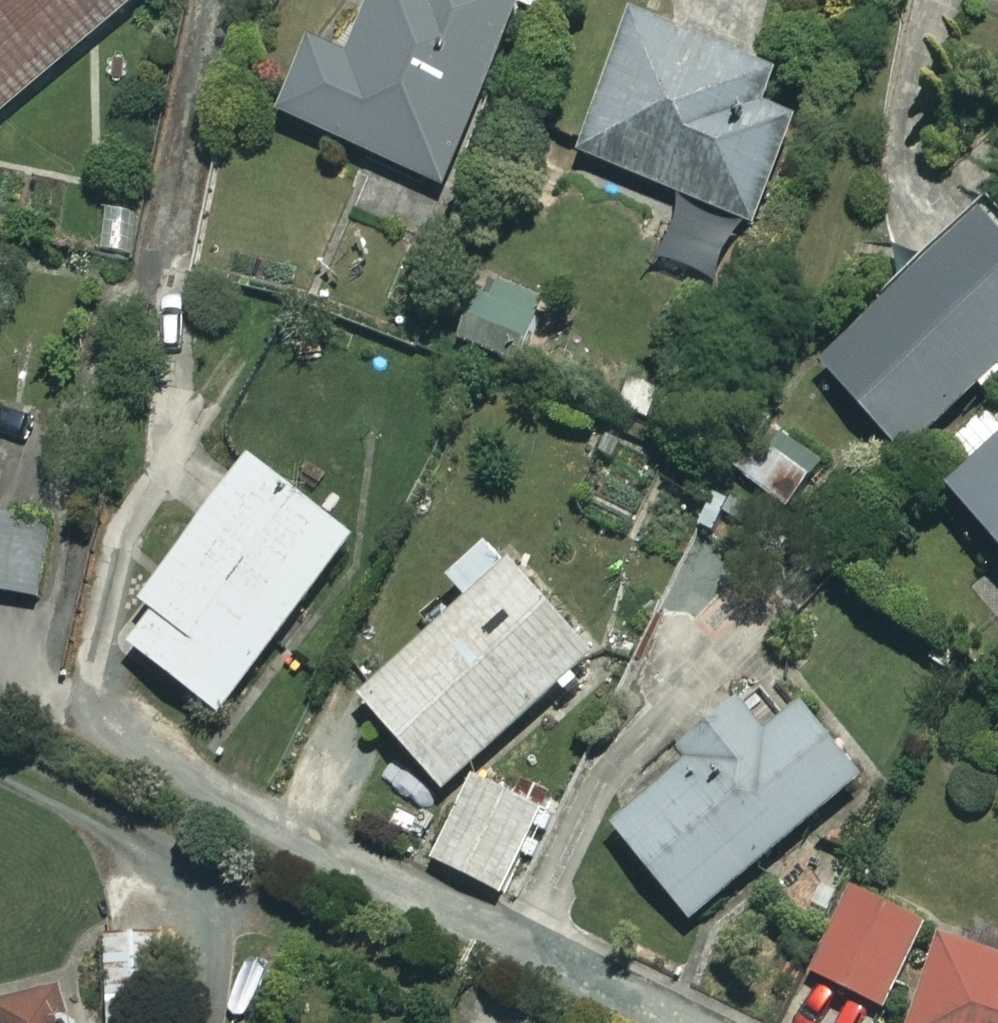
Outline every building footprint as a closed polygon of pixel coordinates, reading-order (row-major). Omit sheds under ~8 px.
[(134,0),(0,0),(0,114),(134,0)] [(351,55),(312,39),(280,112),(447,184),(526,0),(375,0),(351,55)] [(778,66),(636,10),(580,151),(686,193),(660,258),(720,281),(745,217),(757,222),(798,115),(764,102),(778,66)] [(118,202),(36,188),(27,241),(108,256),(118,202)] [(985,205),(820,362),(906,452),(997,364),(997,219),(985,205)] [(544,297),(479,270),(452,336),(517,363),(544,297)] [(947,482),(997,540),(997,437),(947,482)] [(353,533),(250,455),(117,632),(220,710),(353,533)] [(41,597),(53,529),(8,521),(10,510),(0,508),(0,590),(41,597)] [(595,650),(492,536),(449,575),(469,597),(361,696),(444,787),(595,650)] [(766,731),(738,697),(679,746),(689,758),(612,823),(691,917),(860,775),(799,703),(766,731)] [(546,805),(481,767),(431,853),(496,891),(546,805)] [(923,920),(848,883),(807,967),(882,1003),(923,920)] [(106,935),(109,1022),(172,1022),(169,933),(106,935)] [(941,933),(909,1022),(997,1022),(997,953),(941,933)] [(66,986),(0,1000),(0,1011),(3,1022),(74,1022),(66,986)]
